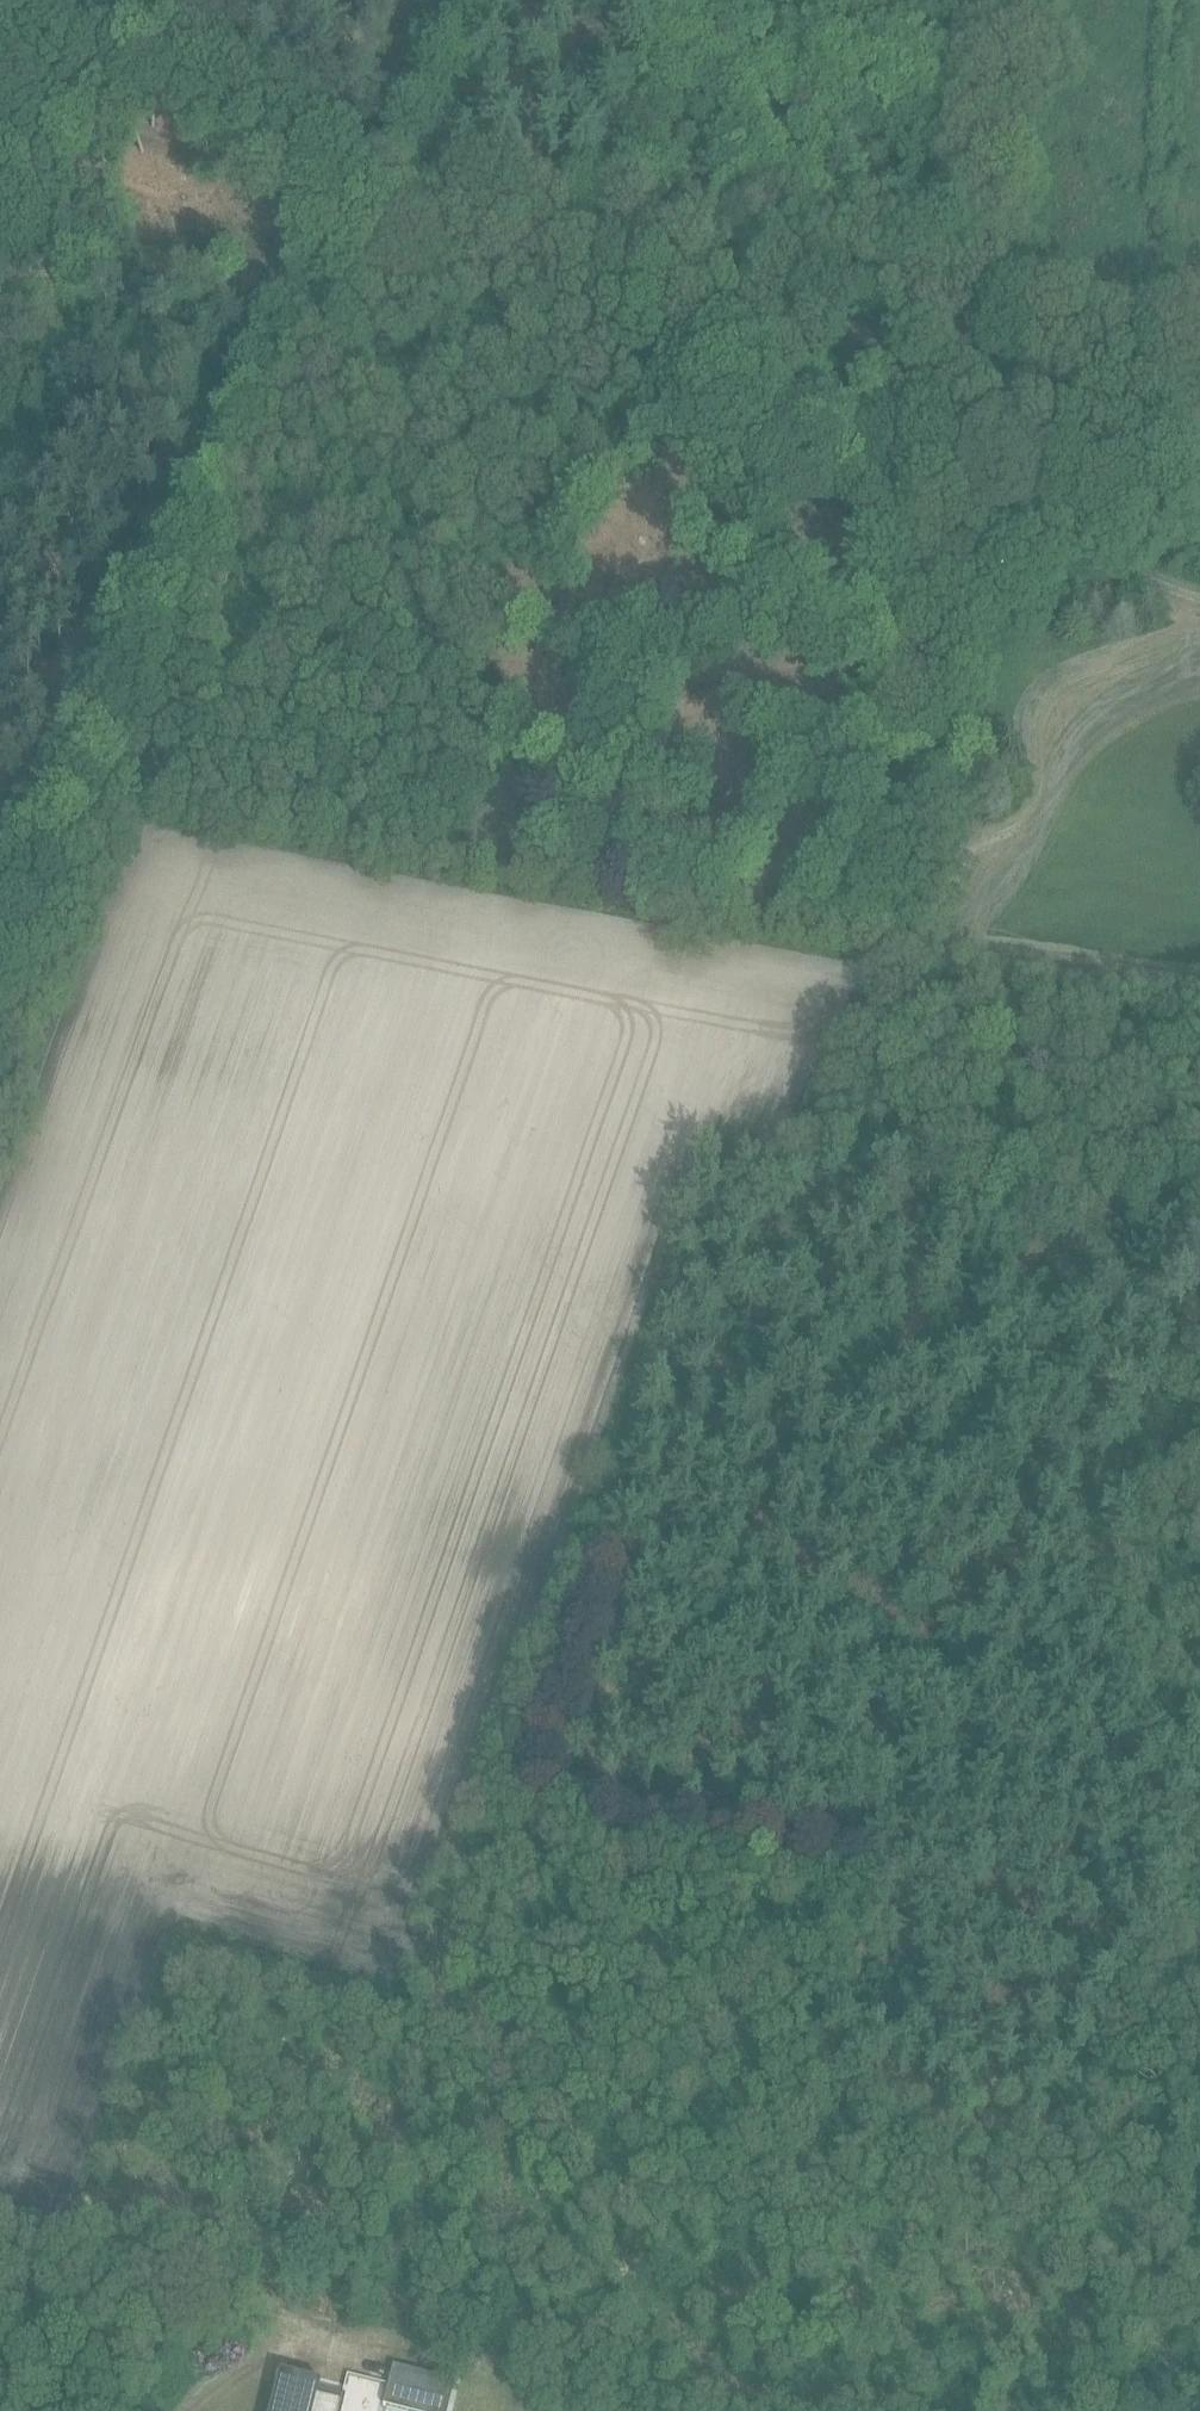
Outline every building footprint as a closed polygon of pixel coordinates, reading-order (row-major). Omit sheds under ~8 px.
[(386,2404),(412,2410),(447,2410),(455,2382),(395,2367),(386,2404)] [(271,2410),(340,2410),(344,2395),(320,2389),(322,2382),(281,2372),(271,2410)]
